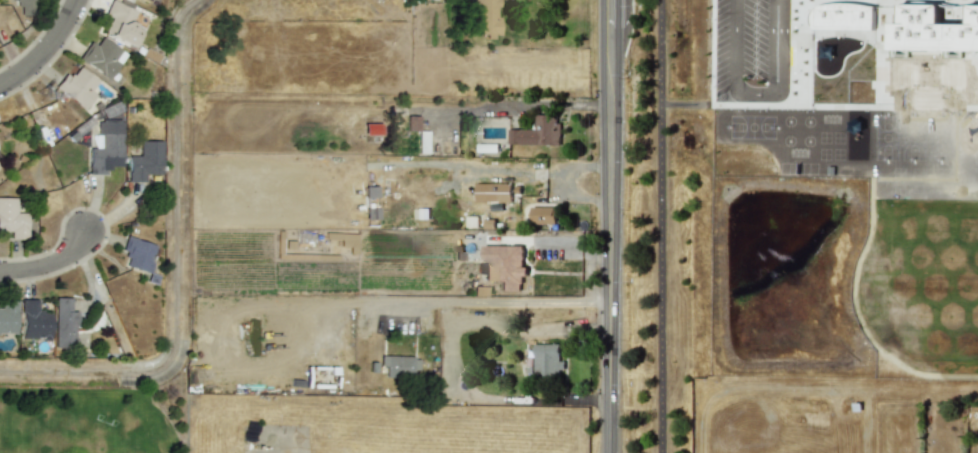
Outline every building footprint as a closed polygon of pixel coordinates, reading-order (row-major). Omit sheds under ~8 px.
[(140,28),(128,22),(133,11),(111,0),(109,0),(102,15),(109,18),(102,33),(131,47),(140,28)] [(874,5),(812,4),(811,29),(873,30),(874,5)] [(969,5),(969,24),(940,24),(940,5),(901,4),(900,23),(891,23),(890,50),(977,51),(977,5),(969,5)] [(76,59),(108,79),(125,54),(99,37),(94,45),(88,41),(76,59)] [(97,80),(76,67),(71,77),(63,72),(53,89),(84,108),(93,93),(90,91),(97,80)] [(557,115),(536,115),(535,130),(508,129),(508,144),(560,145),(561,123),(557,123),(557,115)] [(88,174),(108,174),(108,166),(120,167),(121,122),(98,122),(98,148),(89,148),(88,174)] [(160,141),(139,141),(138,156),(128,156),(127,182),(143,182),(143,175),(159,175),(160,141)] [(511,184),(487,184),(488,202),(512,202),(511,184)] [(9,232),(9,239),(25,239),(25,213),(15,213),(15,197),(0,198),(0,232),(9,232)] [(531,223),(555,224),(556,207),(532,206),(531,223)] [(155,245),(124,237),(120,256),(126,258),(124,267),(148,273),(155,245)] [(523,246),(484,246),(483,281),(498,282),(498,290),(521,291),(521,277),(527,277),(527,267),(523,267),(523,246)] [(53,348),(74,347),(73,311),(69,311),(69,297),(52,298),(53,348)] [(48,339),(49,312),(35,311),(35,300),(20,299),(19,338),(48,339)] [(15,300),(0,300),(0,334),(14,334),(15,300)] [(534,344),(534,374),(564,374),(564,361),(559,361),(559,344),(534,344)] [(385,366),(384,376),(417,377),(417,357),(380,356),(379,366),(385,366)]
